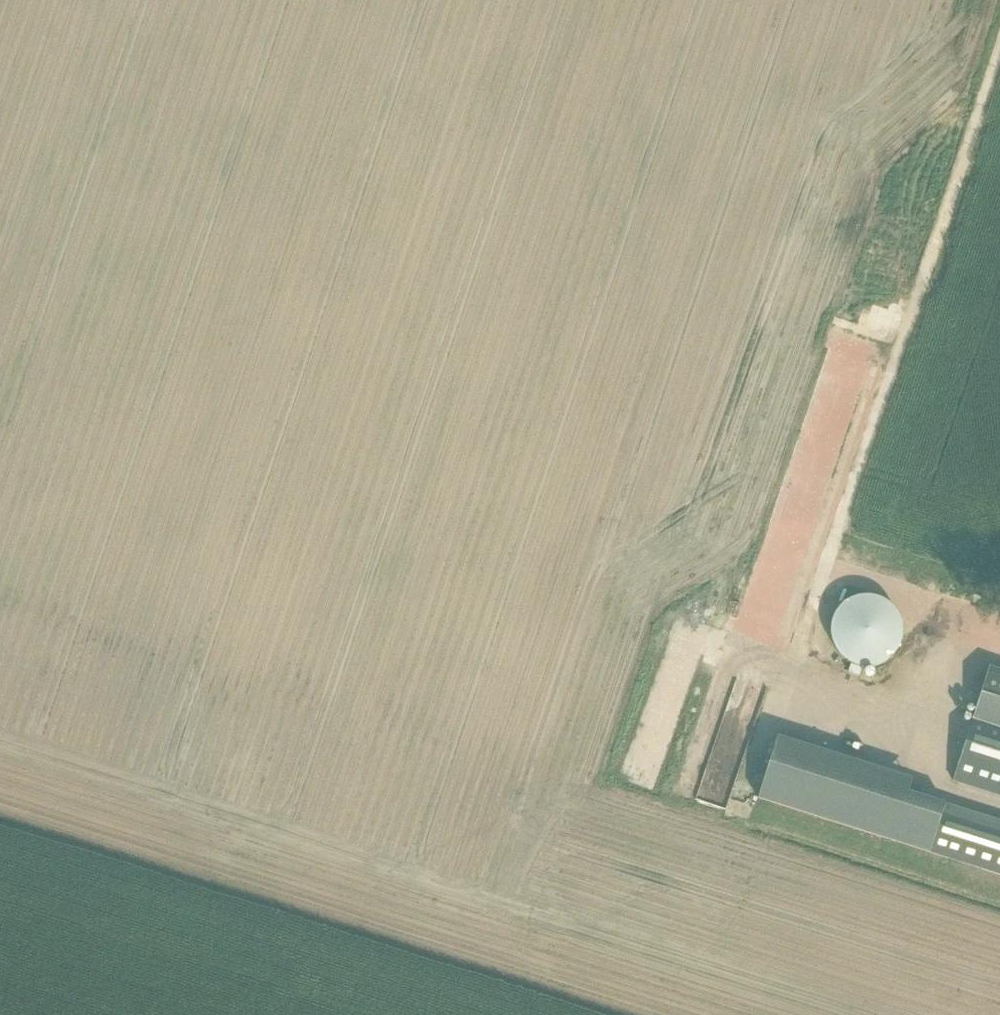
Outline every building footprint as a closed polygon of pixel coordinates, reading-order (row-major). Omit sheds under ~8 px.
[(830,630),(830,635),(830,638),(830,641),(831,645),(833,648),(834,651),(836,653),(838,656),(840,658),(843,661),(845,663),(848,664),(851,666),(854,667),(857,668),(861,668),(864,669),(867,669),(871,668),(874,667),(877,666),(880,665),(883,664),(886,662),(888,660),(891,657),(893,655),(895,652),(896,649),(898,646),(899,642),(900,638),(900,633),(900,629),(899,625),(898,621),(896,617),(894,613),(891,610),(888,607),(885,604),(881,602),(877,600),(873,599),(868,598),(864,598),(860,598),(856,599),(852,601),(848,602),(844,605),(841,608),(838,611),(835,614),(833,618),(831,622),(830,626),(830,630)] [(952,781),(999,796),(999,676),(987,672),(952,781)] [(941,815),(929,853),(999,875),(999,833),(941,815)]
